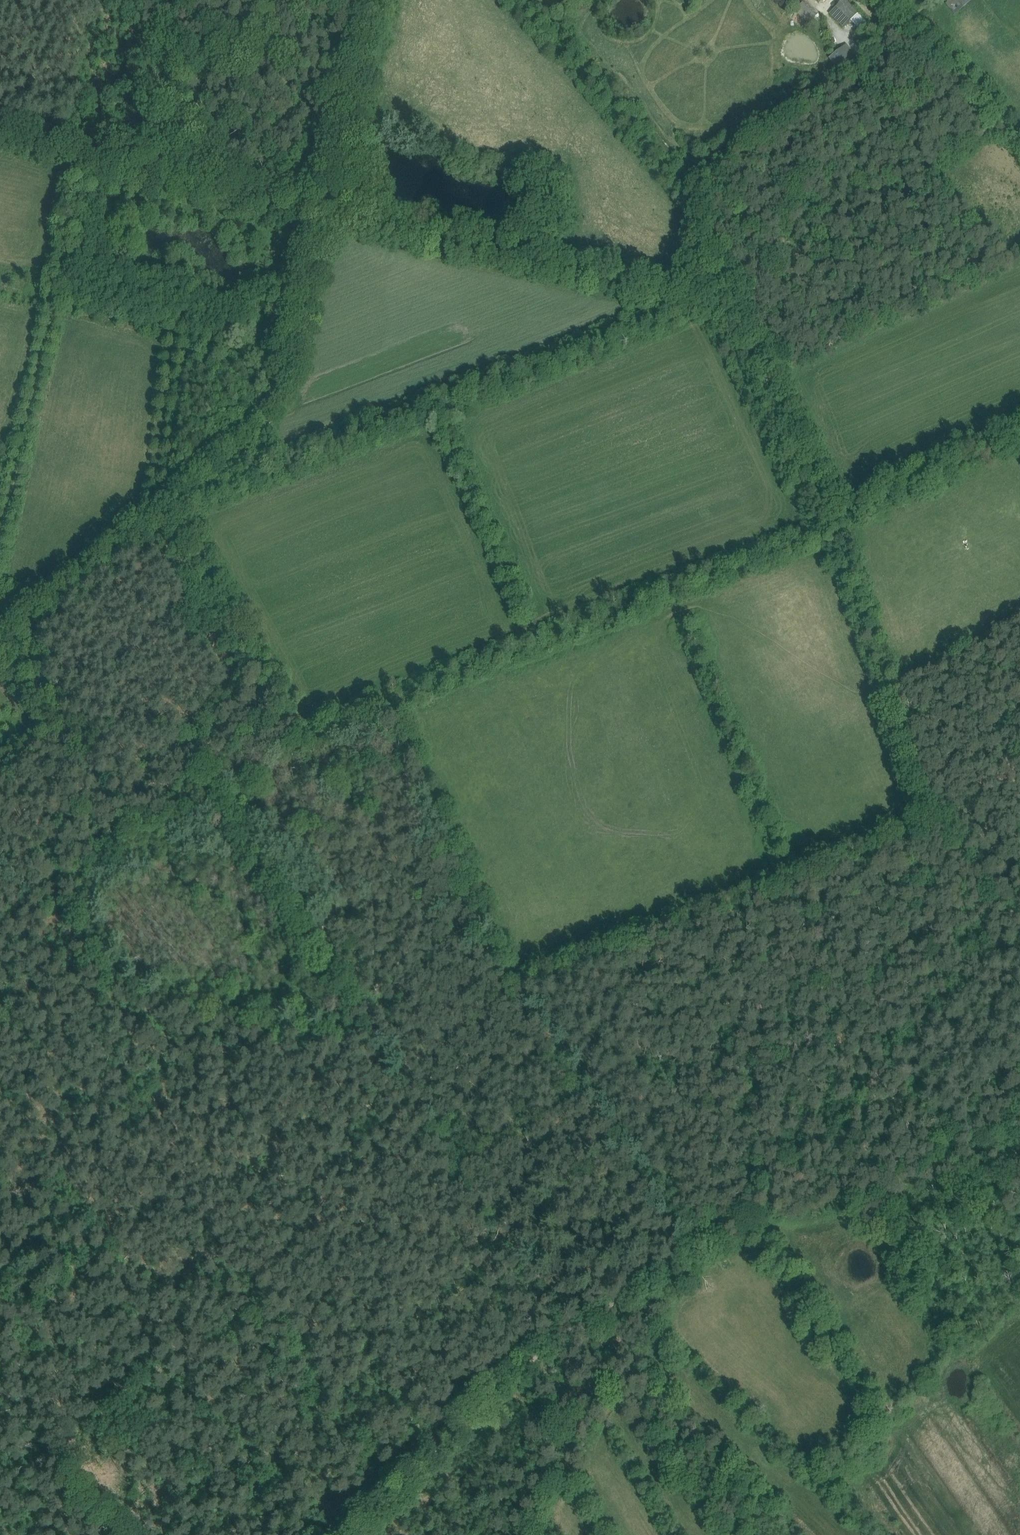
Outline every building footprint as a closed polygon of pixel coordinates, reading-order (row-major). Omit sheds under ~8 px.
[(830,14),(844,28),(850,21),(858,13),(845,0),(843,0),(830,14)] [(974,0),(956,0),(950,7),(960,16),(974,0)] [(799,11),(798,12),(801,14),(805,19),(810,23),(819,14),(807,2),(799,11)] [(844,48),(831,59),(842,72),(845,70),(853,63),(855,61),(859,58),(849,46),(845,49),(844,48)]
